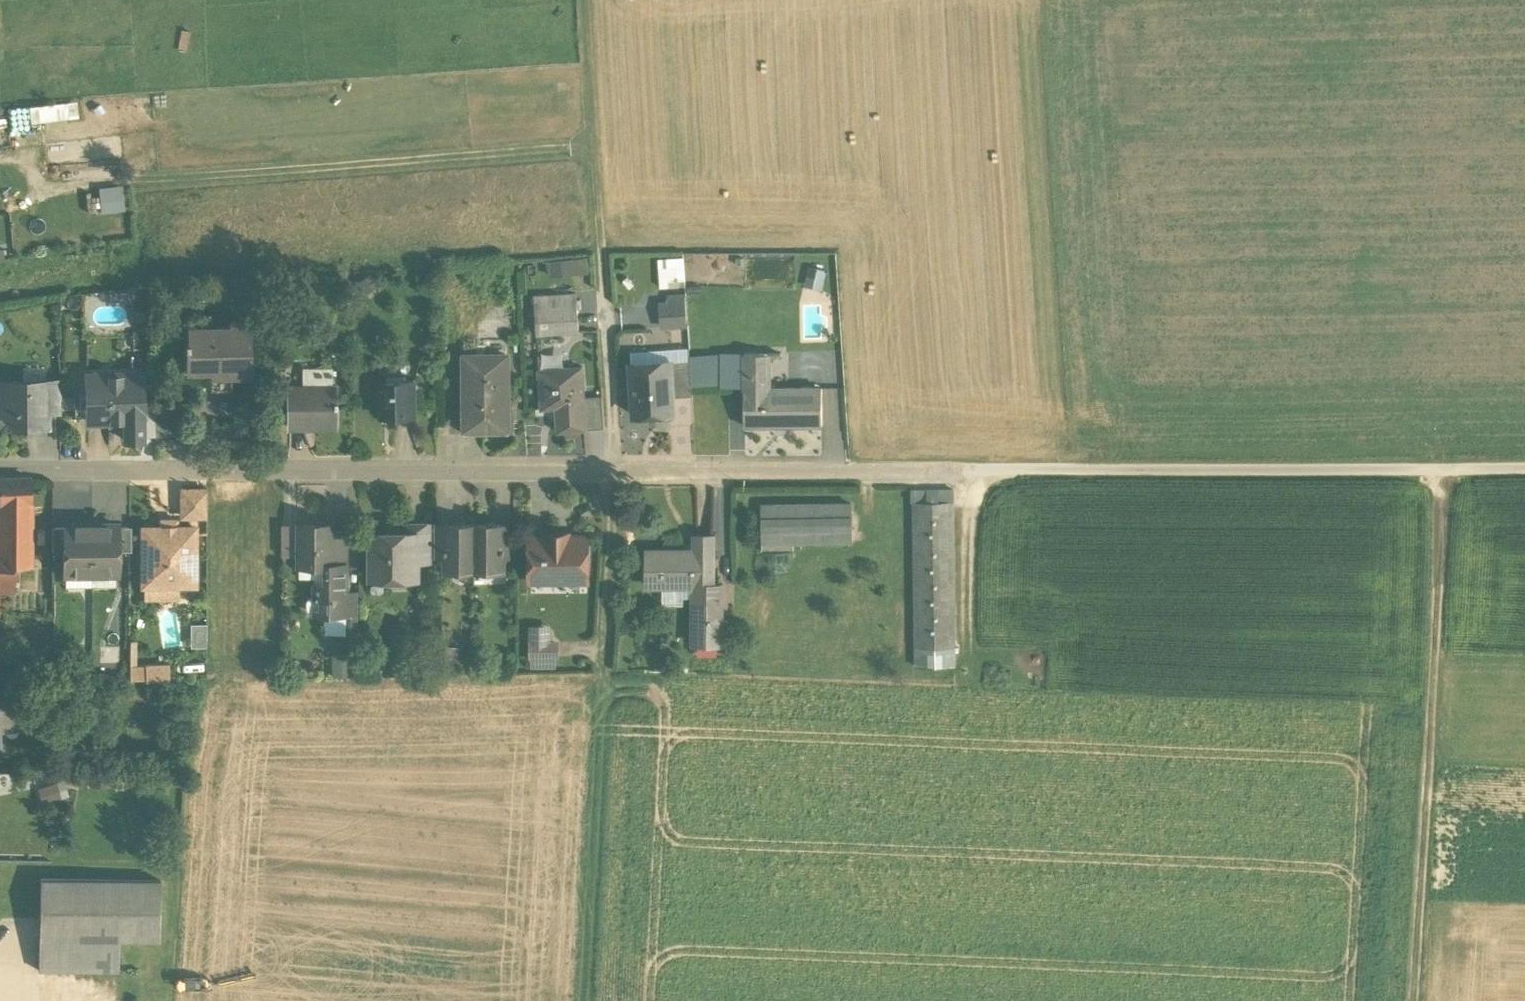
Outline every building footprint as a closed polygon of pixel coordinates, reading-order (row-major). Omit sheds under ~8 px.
[(26,118),(76,116),(75,100),(25,102),(26,118)] [(122,184),(97,184),(98,211),(123,210),(122,184)] [(658,256),(659,285),(684,284),(683,255),(658,256)] [(586,257),(547,258),(547,273),(586,271),(586,257)] [(826,270),(808,265),(804,284),(822,288),(826,270)] [(577,283),(578,296),(607,293),(606,281),(577,283)] [(490,308),(475,290),(461,301),(476,319),(490,308)] [(576,292),(534,295),(537,334),(579,331),(576,292)] [(685,295),(669,296),(669,302),(661,302),(662,314),(686,313),(685,295)] [(686,313),(662,314),(663,326),(687,325),(686,313)] [(251,374),(250,320),(229,320),(229,332),(212,332),(212,327),(187,327),(187,342),(185,342),(185,347),(187,347),(187,369),(212,369),(216,369),(218,365),(223,365),(226,369),(230,369),(230,375),(251,374)] [(689,347),(649,350),(650,361),(631,363),(634,414),(673,412),(672,396),(670,360),(690,359),(689,347)] [(649,350),(631,351),(631,363),(650,361),(649,350)] [(690,352),(691,378),(715,377),(714,351),(690,352)] [(767,353),(745,353),(745,374),(768,374),(767,353)] [(507,354),(465,354),(466,428),(484,428),(484,422),(508,422),(507,354)] [(690,359),(670,360),(672,396),(692,395),(690,359)] [(582,366),(538,369),(541,408),(556,407),(557,431),(586,429),(584,397),(585,397),(582,366)] [(143,373),(88,374),(88,421),(124,420),(124,436),(143,436),(143,373)] [(821,388),(768,388),(768,374),(745,374),(745,388),(744,388),(744,425),(821,425),(821,388)] [(415,379),(382,380),(383,416),(416,415),(415,379)] [(8,382),(0,389),(0,411),(13,424),(28,424),(28,426),(48,426),(48,412),(47,381),(8,382)] [(61,381),(47,381),(48,412),(62,412),(61,381)] [(336,426),(335,385),(288,386),(288,426),(336,426)] [(585,397),(584,397),(586,429),(605,428),(603,395),(585,397)] [(182,439),(181,409),(155,409),(156,439),(182,439)] [(508,422),(484,422),(484,428),(466,428),(466,434),(508,434),(508,422)] [(32,479),(0,479),(0,497),(0,560),(16,562),(32,564),(32,479)] [(207,492),(183,492),(183,517),(207,517),(207,492)] [(953,501),(913,502),(915,647),(954,646),(953,501)] [(851,503),(761,504),(762,542),(852,541),(851,503)] [(408,523),(408,531),(373,531),(372,577),(419,577),(419,559),(431,559),(431,523),(408,523)] [(334,524),(300,524),(300,564),(327,565),(332,564),(334,564),(334,531),(334,528),(334,524)] [(91,525),(65,525),(65,527),(65,551),(65,574),(91,574),(91,525)] [(117,525),(91,525),(91,574),(117,574),(117,551),(117,527),(117,525)] [(447,526),(435,525),(435,555),(447,556),(447,526)] [(475,525),(447,525),(447,556),(447,569),(475,569),(475,525)] [(503,525),(475,525),(475,569),(503,569),(503,556),(503,526),(503,525)] [(515,526),(503,526),(503,556),(515,556),(515,526)] [(65,527),(52,527),(52,551),(65,551),(65,527)] [(131,527),(117,527),(117,551),(131,551),(131,527)] [(195,530),(144,529),(143,585),(195,586),(195,530)] [(346,575),(346,531),(334,531),(334,564),(332,564),(332,575),(346,575)] [(570,533),(549,533),(549,535),(533,535),(533,579),(571,580),(571,573),(588,573),(588,535),(570,535),(570,533)] [(694,554),(667,554),(667,550),(646,550),(645,567),(647,567),(647,584),(691,584),(713,584),(713,582),(713,534),(694,534),(694,554)] [(12,588),(16,562),(0,560),(0,589),(12,588)] [(16,562),(12,588),(0,589),(0,606),(30,607),(30,591),(35,591),(36,566),(32,564),(16,562)] [(332,575),(332,564),(327,565),(327,584),(317,584),(317,595),(313,595),(308,600),(308,608),(313,612),(345,612),(347,612),(347,592),(346,575),(332,575)] [(713,584),(691,584),(691,640),(720,641),(720,582),(713,582),(713,584)] [(358,632),(358,592),(347,592),(347,612),(345,612),(346,632),(358,632)] [(550,630),(531,629),(531,653),(555,654),(555,640),(549,640),(550,630)] [(128,640),(127,677),(166,679),(167,662),(134,661),(135,640),(128,640)] [(22,723),(23,699),(0,699),(0,722),(22,723)] [(160,881),(40,878),(39,937),(119,939),(158,940),(160,881)] [(119,939),(39,937),(38,969),(118,971),(119,939)]
